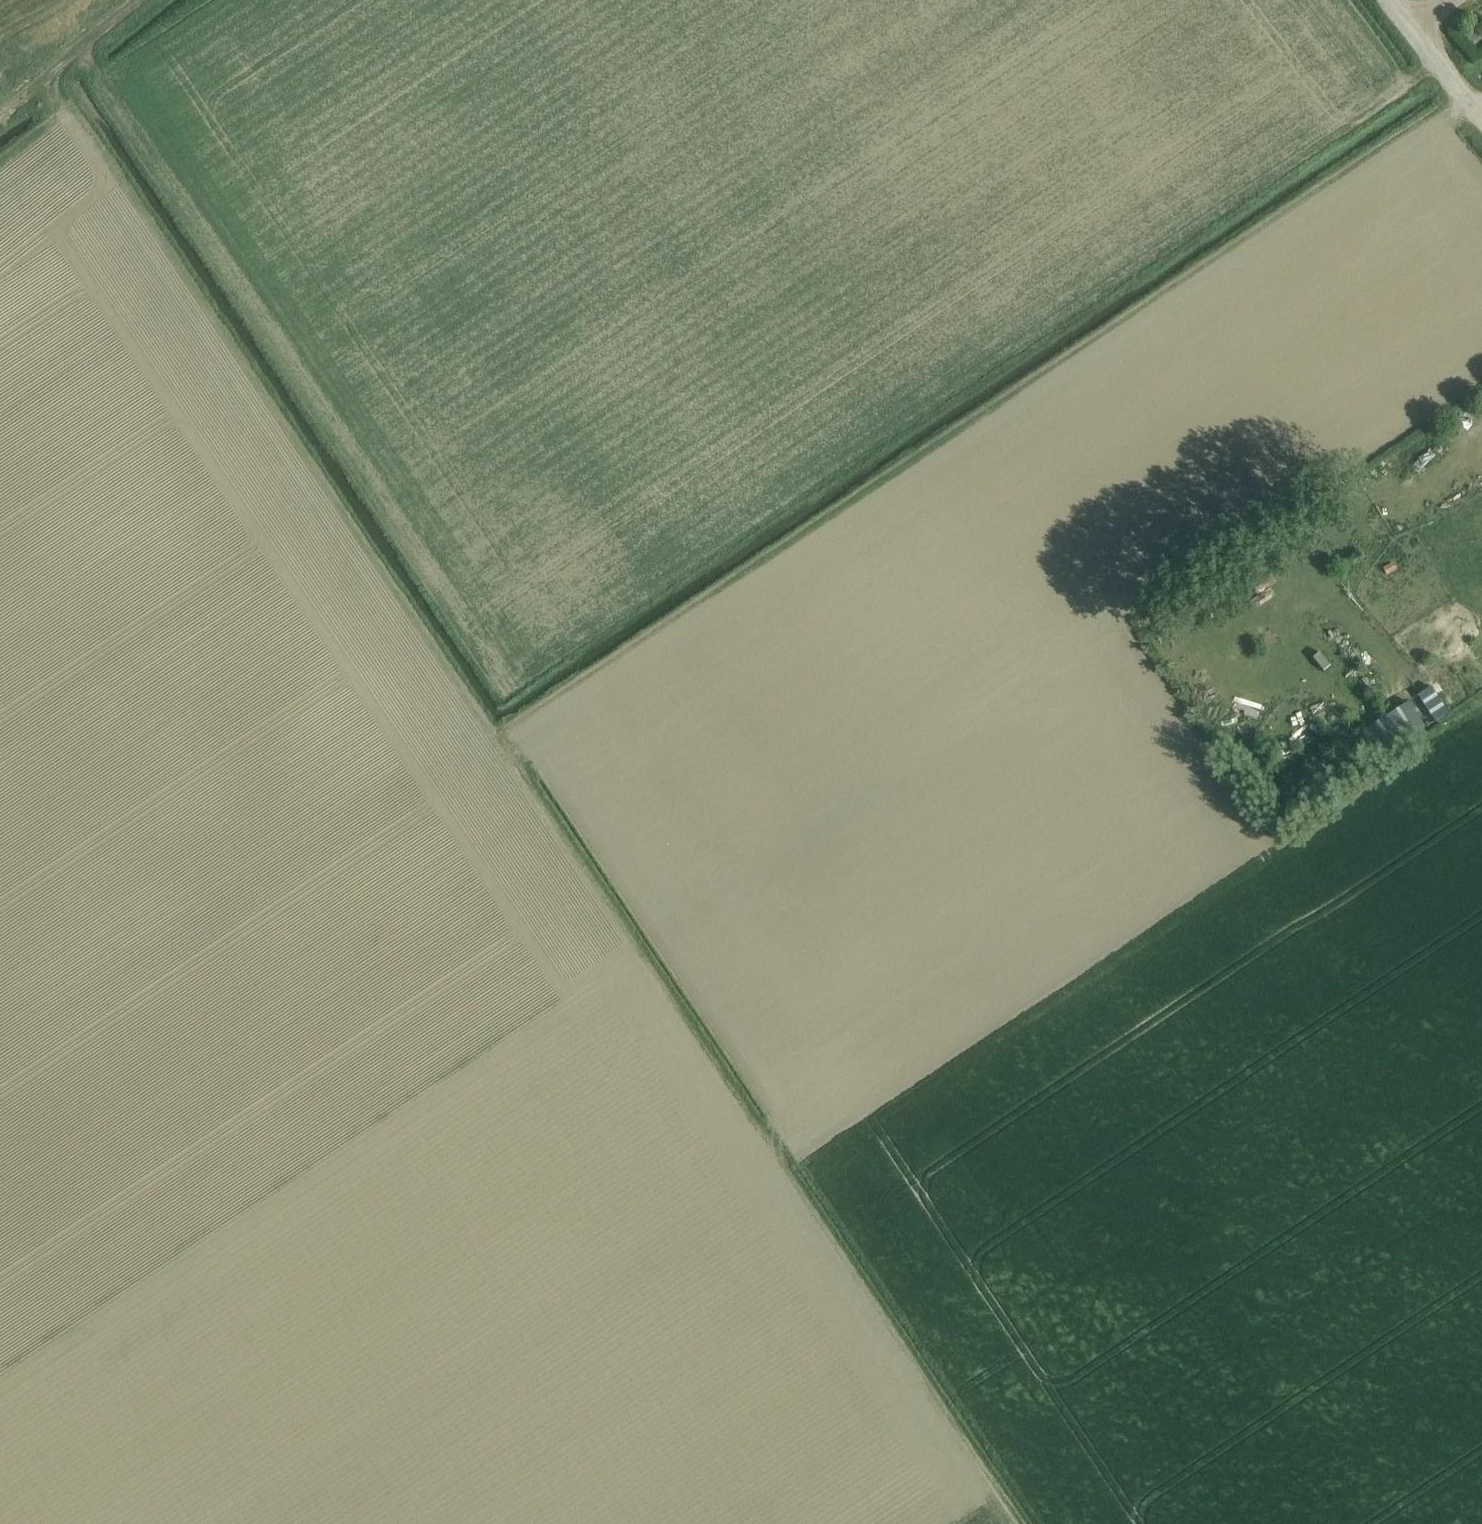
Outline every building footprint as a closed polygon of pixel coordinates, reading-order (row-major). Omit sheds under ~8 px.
[(1473,19),(1479,28),(1481,33),(1481,12),(1473,19)] [(1392,565),(1384,569),(1387,575),(1395,571),(1392,565)] [(1312,654),(1305,660),(1316,674),(1324,668),(1312,654)] [(1425,686),(1410,694),(1425,723),(1440,716),(1425,686)] [(1407,701),(1365,728),(1382,755),(1424,728),(1407,701)]
